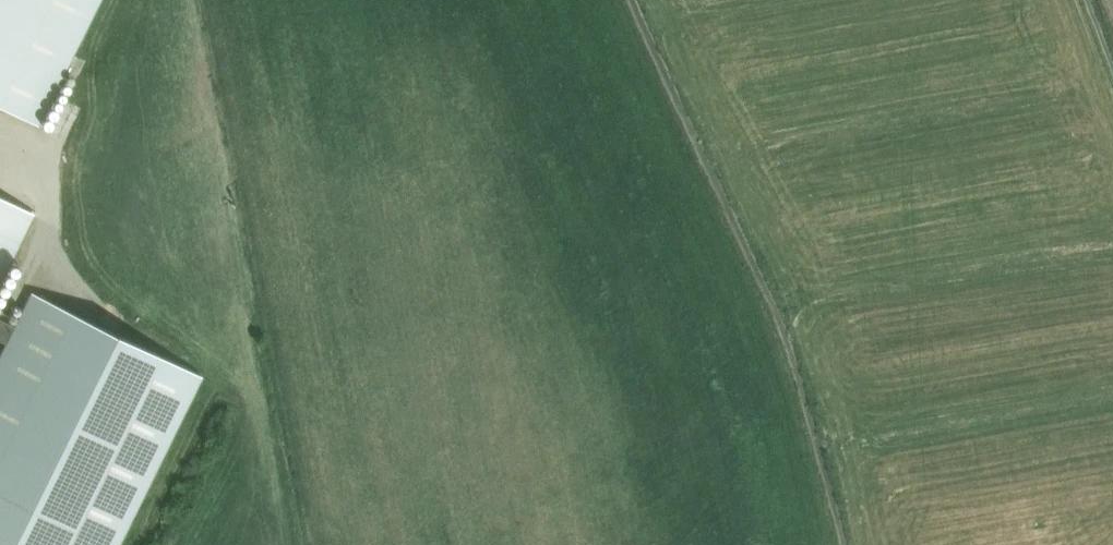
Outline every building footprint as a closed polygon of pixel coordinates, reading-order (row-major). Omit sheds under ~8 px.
[(38,126),(100,0),(0,0),(0,107),(38,126)] [(21,241),(34,213),(0,197),(0,282),(21,241)] [(198,383),(28,299),(12,332),(0,326),(0,343),(5,346),(0,356),(0,544),(118,544),(198,383)]
